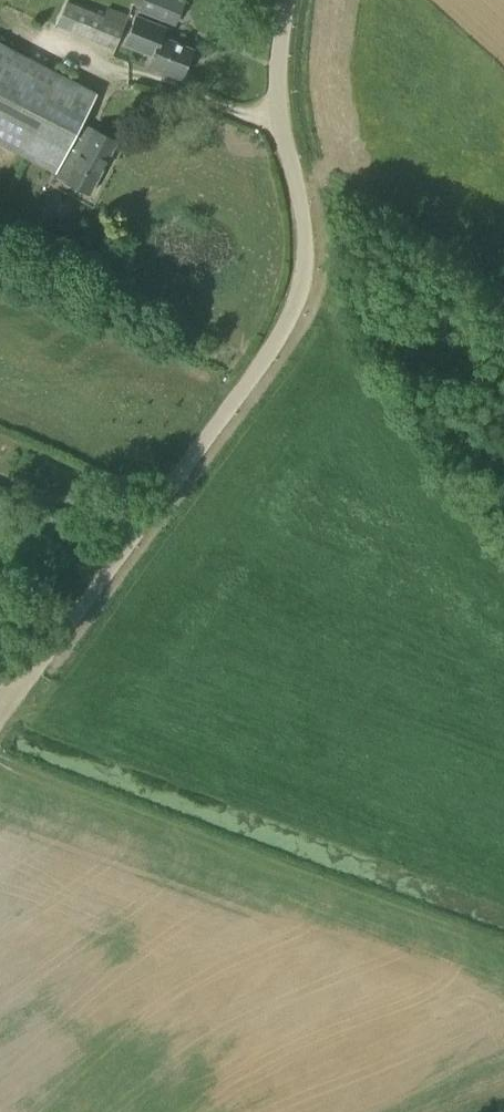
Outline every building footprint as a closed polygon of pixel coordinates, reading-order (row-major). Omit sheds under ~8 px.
[(131,4),(140,7),(138,11),(175,27),(185,2),(181,0),(133,0),(131,4)] [(103,17),(78,7),(68,31),(113,49),(127,15),(107,7),(103,17)] [(181,78),(192,50),(162,39),(167,27),(135,15),(123,46),(152,57),(149,66),(181,78)] [(75,129),(93,93),(0,46),(0,144),(56,173),(54,177),(89,195),(116,142),(91,130),(88,136),(75,129)]
